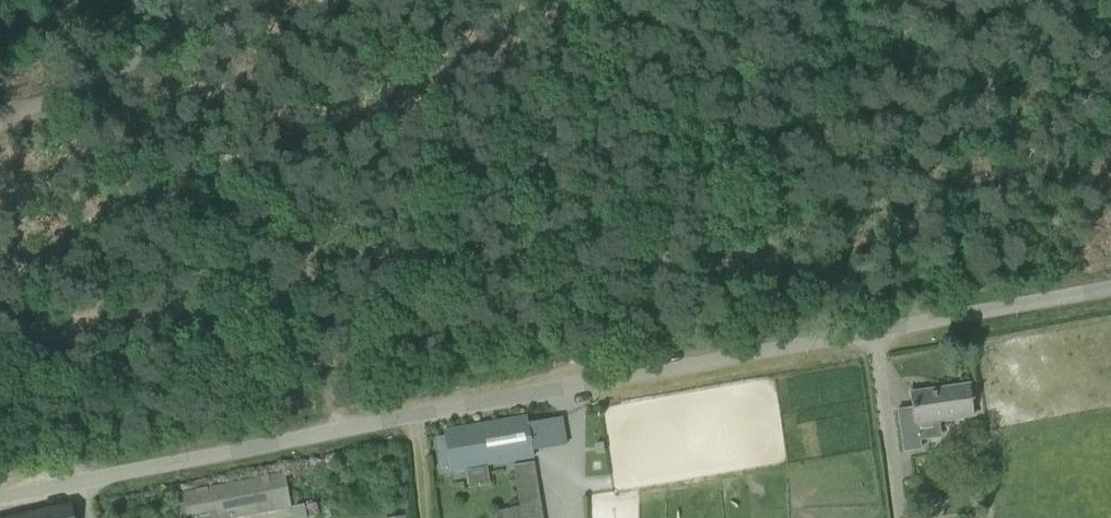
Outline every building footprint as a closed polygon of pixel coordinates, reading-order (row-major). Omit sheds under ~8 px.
[(910,393),(914,425),(973,416),(969,385),(910,393)] [(566,445),(561,418),(527,423),(526,417),(443,431),(444,436),(436,438),(441,467),(449,466),(450,471),(533,457),(532,451),(566,445)] [(899,435),(902,453),(919,451),(916,432),(899,435)] [(602,443),(594,444),(595,455),(603,455),(602,443)] [(511,517),(541,517),(532,464),(512,466),(519,506),(509,508),(511,517)] [(186,515),(187,517),(215,512),(216,517),(235,517),(290,508),(283,473),(182,494),(186,515)] [(71,505),(11,517),(74,517),(71,505)] [(289,508),(290,517),(305,517),(303,506),(289,508)]
